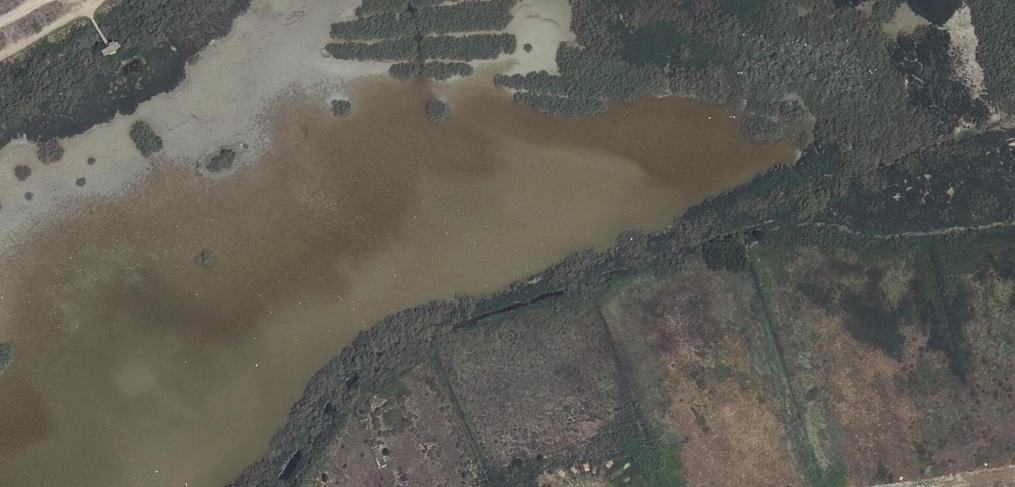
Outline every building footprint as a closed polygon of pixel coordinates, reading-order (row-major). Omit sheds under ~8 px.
[(103,49),(105,56),(122,51),(120,44),(103,49)]
